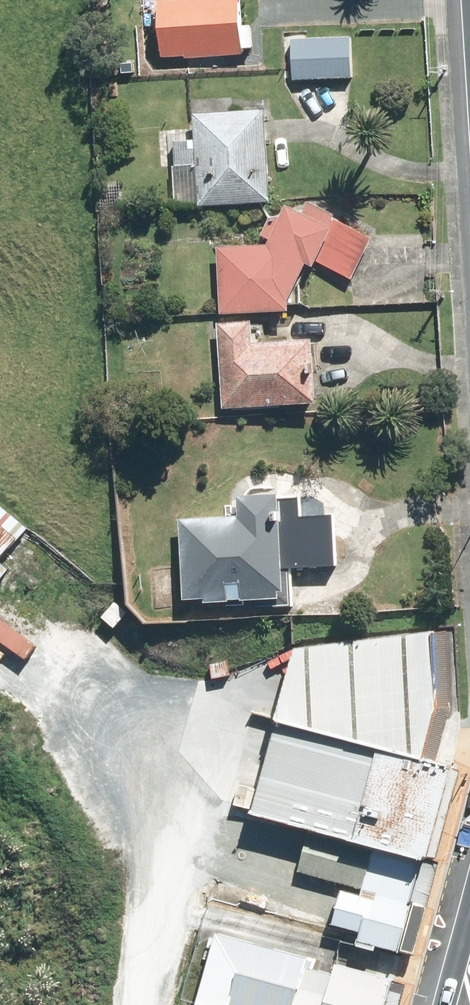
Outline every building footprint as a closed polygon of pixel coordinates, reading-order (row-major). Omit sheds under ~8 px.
[(352,40),(292,42),(294,82),(353,81),(352,40)] [(199,143),(174,144),(175,168),(199,167),(201,209),(274,205),(269,114),(198,117),(199,143)] [(265,238),(273,242),(269,249),(220,251),(223,317),(293,315),(292,301),(310,267),(317,270),(320,264),(354,282),(374,242),(336,223),(338,219),(313,206),(308,216),(290,207),(283,220),(272,224),(265,238)] [(254,325),(220,327),(224,411),(320,407),(317,344),(255,347),(254,325)] [(242,520),(183,523),(187,604),(207,603),(207,605),(255,602),(255,612),(294,610),(292,572),(339,569),(336,518),(303,520),(302,501),(282,502),(282,497),(241,500),(242,520)] [(11,573),(1,565),(30,530),(0,506),(0,586),(11,573)] [(281,720),(427,758),(427,756),(440,710),(433,636),(301,648),(281,720)] [(311,829),(427,859),(451,770),(452,765),(427,758),(281,720),(256,813),(312,828),(311,829)] [(401,955),(427,859),(311,829),(299,876),(365,893),(363,900),(343,895),(334,927),(355,932),(351,945),(377,951),(378,948),(401,955)] [(202,1004),(389,1004),(395,981),(337,965),(334,976),(308,969),(310,961),(220,937),(202,1004)]
